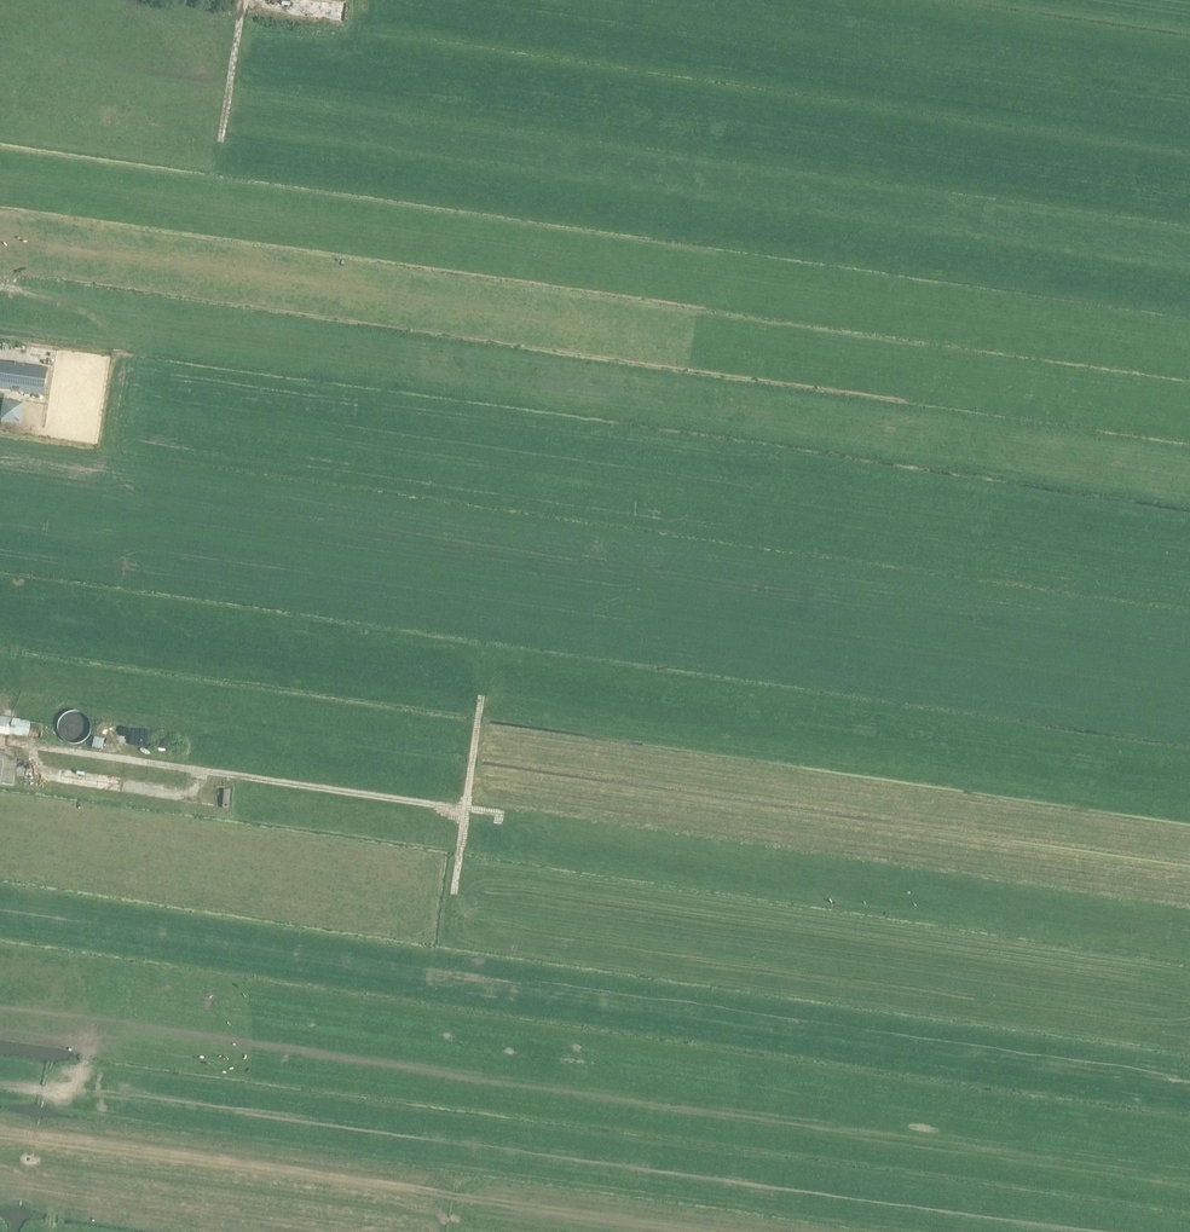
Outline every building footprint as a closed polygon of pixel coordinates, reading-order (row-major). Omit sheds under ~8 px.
[(0,362),(0,388),(11,390),(11,391),(19,392),(19,391),(43,394),(46,369),(23,366),(23,365),(15,364),(15,365),(0,362)] [(10,736),(12,719),(5,718),(0,717),(0,735),(10,736)] [(5,757),(1,784),(13,786),(18,759),(5,757)]
